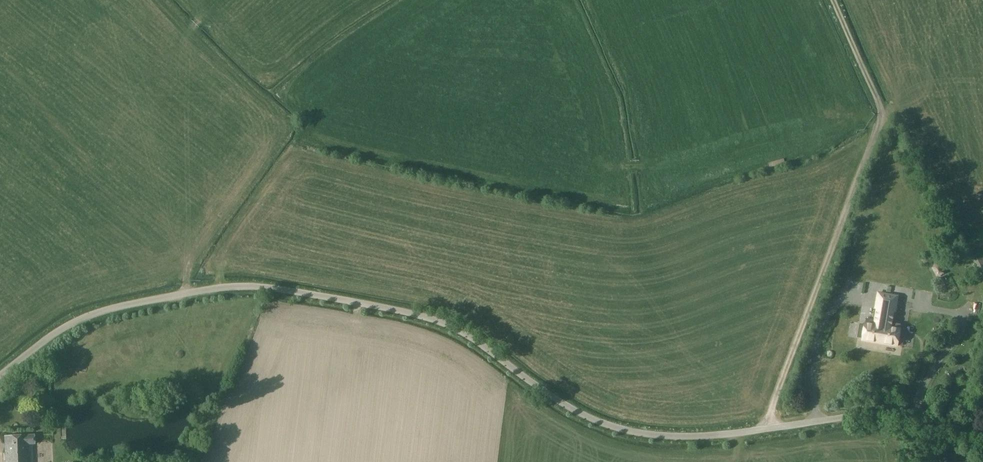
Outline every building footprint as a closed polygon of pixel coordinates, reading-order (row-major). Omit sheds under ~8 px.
[(980,253),(971,258),(978,272),(982,269),(982,259),(980,253)] [(865,325),(860,324),(858,337),(862,338),(862,340),(880,343),(887,295),(877,293),(873,320),(866,319),(866,323),(865,323),(865,325)] [(898,296),(887,295),(880,343),(897,346),(897,344),(902,345),(904,332),(899,331),(900,329),(899,329),(900,325),(893,324),(898,296)] [(130,393),(122,392),(121,404),(129,405),(130,393)] [(4,436),(6,461),(29,461),(28,444),(34,444),(34,435),(4,436)]
